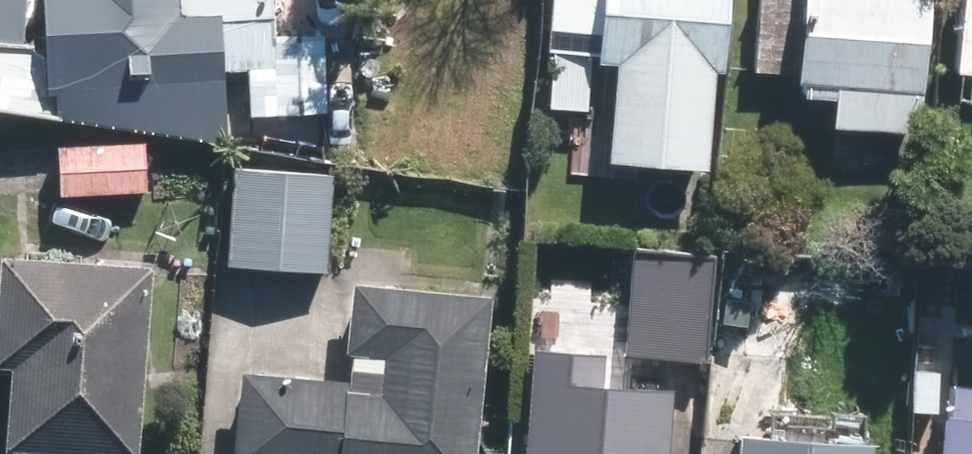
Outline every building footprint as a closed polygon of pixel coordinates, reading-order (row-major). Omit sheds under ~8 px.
[(57,86),(179,80),(181,115),(288,110),(283,0),(53,0),(57,86)] [(603,0),(563,0),(556,101),(597,104),(603,0)] [(609,51),(624,52),(618,152),(718,158),(724,63),(733,63),(737,0),(612,0),(609,51)] [(930,128),(939,0),(763,0),(758,68),(807,71),(806,89),(845,91),(842,121),(930,128)] [(327,29),(285,31),(289,111),(331,109),(327,29)] [(155,186),(154,137),(65,139),(67,188),(155,186)] [(333,266),(339,171),(243,165),(237,260),(333,266)] [(722,246),(641,238),(630,345),(712,353),(722,246)] [(163,257),(10,244),(0,356),(21,358),(14,442),(146,453),(163,257)] [(829,258),(730,249),(721,349),(820,358),(829,258)] [(250,363),(241,453),(481,453),(498,290),(362,276),(354,345),(392,349),(389,377),(250,363)] [(542,344),(533,453),(675,453),(679,408),(665,407),(667,388),(602,382),(605,350),(542,344)] [(955,405),(948,453),(971,453),(971,376),(964,375),(961,406),(955,405)] [(751,416),(747,453),(893,453),(895,428),(751,416)]
